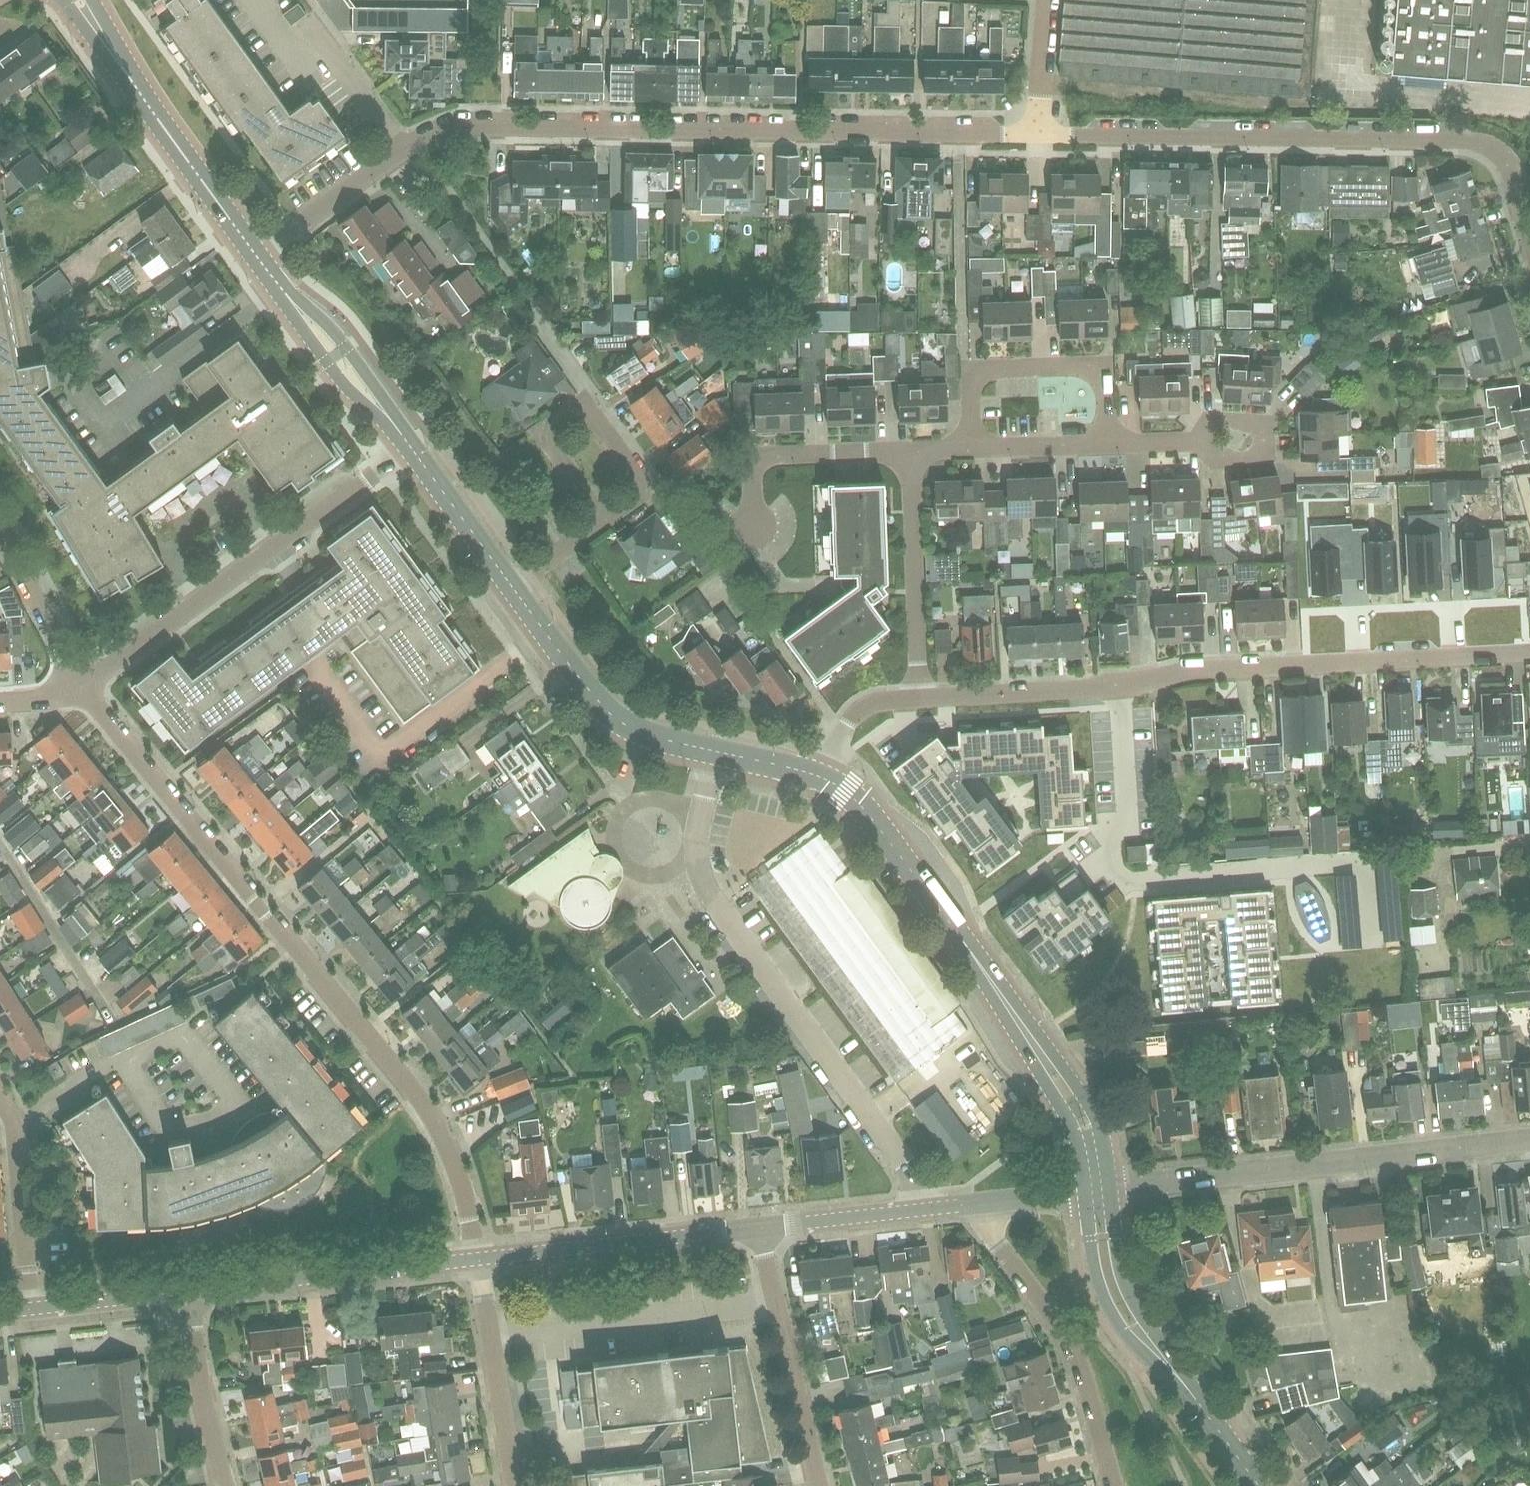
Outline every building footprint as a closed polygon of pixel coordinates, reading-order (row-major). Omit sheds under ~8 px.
[(204,0),(157,0),(156,1),(171,22),(163,28),(237,131),(245,126),(286,183),(349,138),(320,98),(290,120),(204,0)] [(628,18),(628,0),(608,0),(608,19),(628,18)] [(1060,75),(1070,76),(1070,78),(1300,97),(1301,94),(1309,95),(1317,0),(1066,0),(1060,75)] [(1391,72),(1529,84),(1529,0),(1397,0),(1391,72)] [(293,25),(308,14),(300,3),(285,14),(293,25)] [(367,31),(367,7),(353,7),(353,31),(367,31)] [(381,31),(381,7),(367,7),(367,31),(381,31)] [(396,31),(396,7),(381,7),(381,31),(396,31)] [(410,31),(410,7),(396,7),(396,31),(403,31),(410,31)] [(425,31),(425,8),(410,7),(410,31),(425,31)] [(439,31),(439,8),(425,8),(425,31),(439,31)] [(453,31),(454,8),(439,8),(439,31),(446,31),(453,31)] [(454,8),(453,31),(468,31),(468,8),(454,8)] [(810,58),(810,89),(836,89),(836,59),(837,25),(822,24),(823,34),(822,58),(810,58)] [(862,59),(848,59),(849,25),(837,25),(836,59),(836,89),(861,89),(862,59)] [(886,90),(887,26),(874,25),(873,59),(862,59),(861,89),(886,90)] [(887,26),(886,90),(912,90),(913,60),(899,59),(899,26),(887,26)] [(938,26),(938,60),(925,60),(924,90),(951,90),(952,27),(938,26)] [(951,90),(976,90),(977,60),(963,60),(964,27),(953,26),(952,27),(951,90)] [(977,60),(976,90),(1003,91),(1003,61),(1002,61),(1002,27),(990,27),(989,60),(977,60)] [(7,53),(30,84),(39,78),(36,73),(57,58),(37,31),(7,53)] [(429,58),(442,58),(446,58),(446,31),(439,31),(425,31),(410,31),(403,31),(403,38),(387,38),(387,44),(385,44),(381,49),(385,54),(387,54),(387,68),(413,68),(429,69),(429,58)] [(537,96),(538,61),(525,61),(525,50),(529,50),(529,35),(515,35),(517,61),(516,95),(537,96)] [(559,96),(560,35),(546,35),(546,50),(550,50),(550,62),(538,61),(537,96),(559,96)] [(581,97),(582,62),(568,62),(568,51),(572,51),(572,36),(560,35),(559,96),(581,97)] [(582,62),(581,97),(603,97),(603,63),(603,36),(589,36),(589,63),(582,62)] [(633,97),(634,63),(620,63),(621,51),(625,51),(625,37),(611,36),(612,63),(611,97),(633,97)] [(633,97),(655,98),(656,38),(642,37),(642,52),(646,52),(646,63),(634,63),(633,97)] [(656,38),(655,98),(677,98),(677,64),(664,64),(665,53),(668,52),(668,38),(665,38),(656,38)] [(677,98),(699,99),(700,64),(699,64),(699,39),(677,38),(677,64),(677,98)] [(751,100),(753,39),(740,38),(740,52),(737,52),(737,64),(730,64),(730,99),(751,100)] [(730,99),(730,64),(717,64),(717,54),(721,53),(721,39),(707,39),(708,64),(707,99),(730,99)] [(774,100),(775,65),(765,65),(766,39),(753,39),(751,100),(774,100)] [(775,65),(774,100),(796,101),(797,66),(795,66),(795,41),(782,40),(782,54),(785,55),(784,65),(775,65)] [(30,84),(7,53),(0,58),(0,100),(18,86),(21,91),(30,84)] [(443,68),(441,68),(442,58),(429,58),(429,69),(413,68),(413,78),(411,78),(406,84),(410,90),(412,91),(412,93),(441,94),(443,68)] [(455,58),(455,68),(468,68),(468,58),(455,58)] [(78,151),(101,135),(85,112),(62,128),(78,151)] [(105,196),(139,170),(118,142),(84,168),(105,196)] [(650,153),(626,153),(626,201),(649,201),(649,187),(650,187),(650,153)] [(650,153),(650,187),(673,187),(673,153),(650,153)] [(726,194),(727,154),(700,154),(700,171),(697,171),(697,174),(686,173),(685,208),(699,208),(699,200),(711,200),(717,194),(726,194)] [(727,154),(726,194),(751,195),(751,200),(765,201),(765,175),(755,174),(752,172),(752,154),(727,154)] [(797,214),(805,214),(806,214),(806,212),(807,175),(800,175),(800,155),(777,155),(777,195),(790,195),(790,214),(797,214)] [(850,190),(851,156),(827,156),(826,189),(825,206),(834,206),(834,190),(850,190)] [(851,156),(850,190),(865,191),(864,204),(873,205),(874,157),(851,156)] [(526,195),(542,195),(542,204),(545,207),(559,208),(559,195),(560,195),(560,157),(544,157),(544,163),(515,163),(515,177),(507,177),(494,182),(493,216),(508,237),(529,222),(530,210),(526,210),(526,195)] [(560,157),(560,195),(580,196),(579,211),(611,211),(612,183),(597,183),(597,164),(576,164),(576,157),(560,157)] [(918,218),(920,159),(898,158),(897,187),(905,187),(904,217),(918,218)] [(920,159),(918,218),(932,219),(933,188),(941,189),(942,159),(920,159)] [(54,189),(76,173),(69,161),(46,177),(54,189)] [(1147,200),(1148,162),(1125,161),(1124,228),(1148,228),(1147,200)] [(1168,196),(1168,162),(1148,162),(1147,200),(1148,228),(1156,228),(1156,210),(1167,210),(1167,214),(1169,214),(1168,196)] [(1190,217),(1191,163),(1168,162),(1168,196),(1169,214),(1179,214),(1179,217),(1190,217)] [(1191,163),(1190,217),(1202,217),(1202,209),(1212,209),(1213,163),(1191,163)] [(27,189),(38,181),(26,164),(15,173),(27,189)] [(1244,231),(1247,164),(1226,164),(1225,193),(1231,193),(1230,223),(1232,223),(1232,242),(1222,242),(1223,256),(1249,256),(1249,243),(1245,243),(1245,231),(1244,231)] [(1244,231),(1245,231),(1246,223),(1260,224),(1261,194),(1267,194),(1268,165),(1247,164),(1244,231)] [(1329,218),(1388,219),(1389,166),(1282,165),(1282,209),(1294,209),(1294,219),(1297,223),(1310,223),(1315,221),(1316,216),(1316,206),(1329,206),(1329,218)] [(1442,199),(1475,189),(1469,170),(1431,181),(1437,201),(1442,199)] [(1003,210),(1004,173),(980,173),(980,201),(968,200),(967,226),(980,226),(980,209),(1003,210)] [(1004,173),(1003,210),(1027,210),(1028,173),(1004,173)] [(1076,211),(1076,174),(1052,173),(1052,210),(1059,210),(1059,222),(1075,223),(1075,211),(1076,211)] [(1076,174),(1076,211),(1100,211),(1100,174),(1076,174)] [(1405,200),(1406,175),(1393,175),(1392,200),(1405,200)] [(1406,175),(1405,200),(1417,200),(1418,176),(1406,175)] [(1448,219),(1481,209),(1475,189),(1442,199),(1447,218),(1448,219)] [(667,198),(667,248),(681,248),(682,198),(667,198)] [(354,245),(397,214),(389,202),(373,214),(366,205),(339,224),(354,245)] [(897,238),(898,204),(884,203),(883,237),(897,238)] [(134,259),(179,226),(164,205),(141,222),(149,234),(127,250),(134,259)] [(632,207),(612,207),(613,258),(633,258),(632,207)] [(1438,222),(1434,209),(1421,212),(1425,225),(1438,222)] [(1448,219),(1438,222),(1425,225),(1428,235),(1451,229),(1453,238),(1486,228),(1481,209),(1448,219)] [(805,214),(805,241),(814,240),(813,212),(806,212),(806,214),(805,214)] [(814,242),(828,242),(827,212),(813,212),(814,240),(814,242)] [(369,265),(405,239),(405,238),(395,245),(389,237),(405,225),(397,214),(354,245),(369,265)] [(1039,240),(1039,214),(1027,214),(1027,239),(1039,240)] [(1039,214),(1039,240),(1052,240),(1052,233),(1052,222),(1052,214),(1051,214),(1039,214)] [(1111,256),(1112,216),(1096,216),(1095,256),(1111,256)] [(951,255),(952,218),(935,218),(934,255),(951,255)] [(453,253),(469,242),(452,219),(436,230),(453,253)] [(863,256),(863,221),(851,221),(851,256),(863,256)] [(179,226),(134,259),(140,267),(160,253),(169,267),(195,248),(179,226)] [(1486,228),(1453,238),(1459,257),(1464,255),(1465,259),(1493,251),(1486,228)] [(36,354),(64,342),(48,321),(32,333),(31,334),(14,245),(7,247),(4,229),(0,229),(0,420),(61,503),(61,504),(101,475),(40,391),(50,384),(46,361),(34,363),(33,356),(36,354)] [(394,278),(430,252),(422,241),(412,248),(405,239),(369,265),(370,266),(379,259),(394,278)] [(1420,281),(1452,272),(1449,260),(1450,260),(1446,246),(1412,256),(1420,281)] [(408,299),(445,273),(444,272),(434,279),(428,271),(438,264),(430,252),(394,278),(408,299)] [(1045,296),(1044,271),(1044,267),(1031,267),(1032,296),(1045,296)] [(150,280),(157,290),(174,278),(167,268),(150,280)] [(1108,294),(1120,293),(1119,268),(1107,269),(1108,294)] [(72,287),(58,269),(33,288),(47,306),(72,287)] [(969,298),(983,298),(984,339),(1008,338),(1007,301),(993,302),(993,286),(983,286),(982,269),(968,269),(969,298)] [(196,324),(200,321),(233,298),(213,270),(191,286),(181,273),(174,278),(157,290),(154,292),(170,313),(181,304),(192,320),(196,324)] [(423,319),(476,281),(467,270),(451,282),(445,273),(408,299),(423,319)] [(1044,271),(1045,296),(1057,295),(1056,270),(1044,271)] [(476,281),(423,319),(424,320),(433,313),(448,333),(474,314),(467,304),(484,292),(476,281)] [(892,283),(893,299),(913,298),(913,282),(892,283)] [(1476,338),(1515,326),(1507,301),(1496,304),(1493,293),(1452,305),(1459,327),(1472,323),(1476,338)] [(1170,297),(1172,318),(1173,329),(1196,327),(1195,316),(1193,295),(1170,297)] [(1198,326),(1222,325),(1222,297),(1198,298),(1198,326)] [(1083,299),(1084,336),(1108,335),(1107,298),(1083,299)] [(1060,336),(1084,336),(1083,299),(1059,300),(1060,336)] [(1007,301),(1008,338),(1032,337),(1031,300),(1007,301)] [(878,330),(878,303),(858,303),(858,311),(852,311),(852,330),(878,330)] [(1121,330),(1147,329),(1146,305),(1121,306),(1121,330)] [(832,311),(832,330),(849,330),(849,311),(832,311)] [(917,311),(899,311),(899,331),(917,331),(917,311)] [(208,332),(200,321),(196,324),(192,320),(151,351),(162,365),(208,332)] [(1515,326),(1476,338),(1477,338),(1459,343),(1460,345),(1461,344),(1464,353),(1467,356),(1474,378),(1514,366),(1511,354),(1522,351),(1515,326)] [(1190,355),(1203,355),(1203,330),(1190,330),(1190,355)] [(1203,330),(1203,355),(1215,354),(1215,330),(1203,330)] [(723,339),(724,339),(724,332),(711,331),(657,334),(663,343),(675,341),(689,360),(690,359),(705,350),(723,339)] [(872,344),(872,332),(852,332),(853,345),(872,344)] [(61,504),(61,503),(48,511),(101,600),(132,582),(126,571),(132,568),(138,578),(164,562),(135,513),(182,478),(188,487),(197,480),(191,471),(238,437),(276,489),(292,478),(298,487),(341,456),(339,452),(335,454),(280,378),(272,384),(238,337),(183,377),(207,411),(181,430),(173,419),(150,437),(157,447),(107,483),(101,475),(61,504)] [(662,350),(653,337),(607,370),(622,391),(649,372),(643,364),(662,350)] [(555,391),(539,370),(551,362),(534,339),(514,353),(523,365),(499,382),(497,381),(486,389),(485,396),(492,405),(499,406),(510,398),(522,414),(555,391)] [(885,355),(886,380),(898,380),(898,355),(896,355),(896,340),(886,340),(887,355),(885,355)] [(1333,358),(1341,370),(1356,358),(1348,347),(1333,358)] [(922,383),(923,420),(947,419),(946,378),(958,378),(957,353),(945,353),(945,368),(939,368),(939,366),(932,360),(922,360),(922,383)] [(1218,372),(1224,372),(1222,400),(1246,401),(1248,364),(1249,355),(1219,353),(1218,372)] [(885,355),(873,356),(873,373),(874,381),(886,380),(885,355)] [(1248,364),(1246,401),(1270,402),(1271,382),(1280,382),(1281,357),(1263,356),(1263,365),(1248,364)] [(826,382),(826,374),(826,357),(813,358),(814,383),(826,382)] [(1299,391),(1316,372),(1323,365),(1314,357),(1307,364),(1290,382),(1299,391)] [(814,393),(814,383),(813,358),(801,358),(802,380),(778,381),(780,429),(804,428),(802,393),(814,393)] [(1165,412),(1163,375),(1140,376),(1139,359),(1127,360),(1128,385),(1140,385),(1141,413),(1165,412)] [(1189,411),(1188,376),(1192,376),(1191,362),(1163,363),(1164,375),(1163,375),(1165,412),(1189,411)] [(1316,372),(1299,391),(1307,399),(1325,381),(1316,372)] [(826,382),(826,386),(828,423),(852,422),(850,386),(851,386),(850,373),(826,374),(826,382)] [(851,386),(850,386),(852,422),(876,422),(874,385),(874,381),(873,373),(850,373),(851,386)] [(670,405),(679,398),(699,384),(693,375),(684,381),(673,388),(664,395),(670,405)] [(1465,375),(1457,375),(1456,387),(1465,387),(1465,375)] [(775,429),(780,429),(778,381),(733,382),(734,412),(755,411),(756,430),(760,430),(760,434),(775,433),(775,429)] [(899,421),(923,420),(922,383),(898,384),(899,421)] [(1529,426),(1529,406),(1523,408),(1520,384),(1486,389),(1488,407),(1495,406),(1497,422),(1499,421),(1501,429),(1517,425),(1518,430),(1529,426)] [(654,416),(670,405),(664,395),(656,385),(632,403),(644,420),(648,418),(652,422),(656,418),(654,416)] [(704,420),(722,407),(715,397),(697,410),(704,420)] [(1337,434),(1350,434),(1349,409),(1342,410),(1341,397),(1315,398),(1315,410),(1300,411),(1300,435),(1337,434)] [(652,422),(648,418),(644,420),(660,441),(693,417),(685,407),(679,398),(670,405),(654,416),(656,418),(652,422)] [(722,407),(704,420),(711,430),(729,417),(722,407)] [(1471,417),(1472,428),(1486,426),(1484,415),(1471,417)] [(1518,430),(1521,442),(1502,447),(1506,461),(1525,456),(1525,458),(1529,457),(1529,426),(1518,430)] [(1418,428),(1418,439),(1435,439),(1435,428),(1418,428)] [(706,443),(699,433),(669,455),(685,477),(716,455),(715,453),(725,446),(717,436),(706,443)] [(1338,458),(1337,434),(1300,435),(1301,459),(1338,458)] [(1412,447),(1397,447),(1397,468),(1412,467),(1412,447)] [(1436,461),(1435,450),(1418,450),(1418,461),(1436,461)] [(1350,469),(1375,468),(1375,456),(1349,457),(1350,469)] [(1482,478),(1500,476),(1499,463),(1480,465),(1482,478)] [(1515,474),(1523,500),(1529,500),(1529,472),(1515,474)] [(1255,478),(1259,514),(1270,513),(1271,524),(1285,522),(1286,541),(1298,540),(1297,515),(1284,515),(1278,475),(1255,478)] [(1031,478),(1032,514),(1044,514),(1045,518),(1056,518),(1055,477),(1031,478)] [(1022,515),(1032,514),(1031,478),(1007,478),(1007,489),(995,489),(997,545),(1010,544),(1009,538),(1023,537),(1022,515)] [(1213,544),(1212,519),(1201,519),(1199,478),(1175,479),(1177,531),(1201,531),(1201,544),(1213,544)] [(1245,516),(1259,514),(1255,478),(1231,481),(1235,515),(1224,516),(1225,518),(1212,519),(1213,544),(1214,554),(1220,553),(1226,547),(1225,533),(1247,531),(1245,516)] [(997,545),(995,489),(983,490),(983,479),(959,480),(960,517),(961,531),(972,530),(976,527),(975,520),(984,520),(985,555),(997,554),(997,545)] [(1153,532),(1177,531),(1175,479),(1151,480),(1153,521),(1141,521),(1142,546),(1154,546),(1153,532)] [(1461,493),(1460,479),(1446,479),(1447,501),(1461,501),(1461,493)] [(936,518),(960,517),(959,480),(935,481),(936,518)] [(1142,546),(1141,521),(1129,521),(1127,480),(1103,481),(1104,518),(1105,518),(1105,532),(1129,531),(1129,547),(1142,546)] [(1092,518),(1104,518),(1103,481),(1079,482),(1081,523),(1069,523),(1069,542),(1069,549),(1082,548),(1081,532),(1093,532),(1092,518)] [(888,581),(884,482),(812,484),(816,576),(847,575),(848,582),(851,587),(784,636),(821,687),(890,636),(889,626),(872,601),(887,590),(883,584),(888,581)] [(1432,483),(1433,507),(1447,506),(1446,482),(1432,483)] [(1299,485),(1299,497),(1337,496),(1336,484),(1299,485)] [(429,705),(432,702),(480,667),(469,652),(464,656),(447,633),(452,629),(443,617),(452,610),(441,596),(435,599),(418,576),(424,572),(404,545),(398,549),(381,526),(387,522),(373,503),(333,532),(336,536),(327,543),(335,554),(340,560),(314,579),(318,584),(295,601),(291,596),(277,606),(281,612),(257,629),(253,624),(226,643),(230,649),(219,657),(215,652),(202,661),(188,671),(179,659),(172,651),(131,685),(145,702),(150,698),(176,730),(171,734),(185,751),(217,725),(221,721),(343,632),(354,648),(351,650),(404,723),(429,705)] [(671,538),(655,517),(623,540),(642,566),(653,568),(670,555),(678,567),(698,553),(682,530),(671,538)] [(1059,543),(1069,542),(1069,523),(1069,517),(1056,518),(1057,543),(1059,543)] [(1444,517),(1426,518),(1426,532),(1409,533),(1411,587),(1439,585),(1439,573),(1438,560),(1446,560),(1444,517)] [(1354,560),(1352,528),(1352,523),(1326,524),(1328,549),(1311,550),(1313,592),(1340,590),(1340,579),(1339,561),(1354,560)] [(1490,567),(1506,566),(1506,562),(1504,526),(1481,527),(1482,538),(1462,539),(1464,584),(1491,583),(1490,567)] [(1352,528),(1354,560),(1354,567),(1368,566),(1368,577),(1369,589),(1395,588),(1393,540),(1368,541),(1368,527),(1352,528)] [(1059,543),(1057,543),(1057,553),(1069,553),(1069,549),(1069,542),(1059,543)] [(937,580),(962,579),(961,555),(949,555),(950,567),(937,568),(937,580)] [(1288,598),(1300,598),(1299,560),(1286,561),(1288,598)] [(1218,576),(1219,601),(1231,601),(1230,575),(1218,576)] [(1207,602),(1219,601),(1218,576),(1205,577),(1207,602)] [(1138,605),(1150,604),(1149,579),(1137,580),(1138,605)] [(684,615),(705,600),(697,590),(676,605),(684,615)] [(1180,639),(1204,638),(1202,592),(1178,593),(1178,603),(1180,639)] [(988,623),(987,614),(991,614),(990,594),(963,595),(964,615),(974,615),(975,624),(965,624),(967,659),(991,657),(990,641),(993,641),(992,623),(988,623)] [(1259,599),(1261,635),(1285,634),(1283,598),(1259,599)] [(1058,624),(1059,653),(1070,652),(1070,657),(1083,656),(1083,652),(1085,652),(1083,622),(1068,623),(1067,599),(1056,599),(1058,623),(1058,624)] [(1237,637),(1261,635),(1259,599),(1235,600),(1237,637)] [(691,625),(694,623),(712,610),(705,600),(684,615),(691,625)] [(1031,601),(1032,617),(1042,616),(1041,600),(1031,601)] [(655,627),(676,612),(669,603),(649,618),(655,627)] [(1102,651),(1128,650),(1126,616),(1137,616),(1137,603),(1116,604),(1116,610),(1101,611),(1102,621),(1100,622),(1102,651)] [(1156,641),(1180,639),(1178,603),(1154,604),(1156,641)] [(731,635),(741,628),(726,607),(715,614),(731,635)] [(12,665),(12,656),(25,655),(22,615),(7,616),(9,631),(0,632),(0,666),(12,665)] [(726,667),(711,647),(694,623),(691,625),(684,638),(673,646),(682,658),(686,654),(706,681),(725,668),(726,667)] [(1034,655),(1059,653),(1058,624),(1032,625),(1034,655)] [(1009,656),(1034,655),(1032,625),(1007,627),(1009,656)] [(761,677),(757,672),(740,649),(730,656),(726,652),(715,644),(711,647),(726,667),(725,668),(742,691),(760,678),(761,677)] [(761,677),(760,678),(777,701),(796,687),(776,659),(757,672),(761,677)] [(1381,772),(1392,771),(1392,767),(1403,766),(1401,740),(1402,740),(1401,726),(1414,725),(1412,689),(1409,689),(1407,686),(1398,687),(1396,690),(1385,691),(1387,726),(1390,726),(1391,739),(1380,740),(1381,772)] [(1507,690),(1507,689),(1491,690),(1491,691),(1480,692),(1482,734),(1485,734),(1485,738),(1499,738),(1500,746),(1526,745),(1524,720),(1513,721),(1511,690),(1507,690)] [(1452,705),(1451,692),(1441,693),(1441,697),(1427,698),(1429,738),(1445,737),(1446,743),(1473,742),(1472,714),(1458,715),(1458,705),(1452,705)] [(1302,697),(1305,749),(1327,748),(1323,695),(1302,697)] [(1285,751),(1305,749),(1302,697),(1282,699),(1285,742),(1264,744),(1267,782),(1284,781),(1284,770),(1286,770),(1285,751)] [(1366,741),(1364,701),(1333,703),(1335,743),(1358,742),(1366,741)] [(1267,782),(1264,744),(1252,745),(1246,745),(1244,711),(1217,713),(1220,747),(1221,758),(1252,756),(1253,773),(1265,772),(1265,782),(1267,782)] [(1194,748),(1220,747),(1217,713),(1192,714),(1194,748)] [(501,787),(540,759),(525,738),(528,736),(516,719),(484,743),(496,759),(503,770),(493,777),(501,787)] [(49,759),(75,738),(61,721),(35,742),(38,746),(49,759)] [(936,733),(893,766),(894,768),(896,767),(911,787),(910,788),(911,790),(912,789),(928,810),(927,811),(928,812),(929,811),(945,832),(943,833),(944,835),(954,827),(970,847),(968,848),(969,850),(971,849),(986,870),(985,871),(986,872),(1019,848),(1018,846),(1017,846),(984,802),(975,808),(947,771),(953,766),(961,766),(961,769),(1043,764),(1047,826),(1046,826),(1046,828),(1087,825),(1087,823),(1086,823),(1084,797),(1086,797),(1086,795),(1084,795),(1082,769),(1084,769),(1084,767),(1073,768),(1071,730),(1069,730),(1069,732),(1044,734),(1043,723),(1041,723),(1041,725),(1015,727),(1015,725),(1013,725),(1013,727),(988,729),(988,727),(986,727),(986,729),(960,730),(959,729),(957,729),(958,743),(944,743),(936,733)] [(12,760),(10,730),(0,730),(0,761),(12,760)] [(251,753),(263,742),(257,734),(244,745),(243,743),(230,753),(223,744),(198,765),(213,784),(238,763),(250,753),(251,753)] [(50,776),(56,783),(89,756),(75,738),(49,759),(58,770),(57,771),(56,771),(50,776)] [(436,754),(451,774),(471,759),(456,739),(436,754)] [(1381,772),(1380,740),(1366,741),(1367,773),(1381,772)] [(263,742),(251,753),(257,760),(269,750),(263,742)] [(323,784),(336,773),(342,768),(327,749),(308,765),(323,784)] [(1158,779),(1172,778),(1170,749),(1156,750),(1158,779)] [(61,797),(72,788),(79,797),(105,776),(89,756),(56,783),(57,784),(53,788),(61,797)] [(547,830),(550,828),(568,814),(560,802),(570,794),(559,779),(556,781),(540,759),(501,787),(494,793),(503,804),(505,802),(506,802),(523,790),(530,799),(527,801),(539,817),(547,830)] [(228,801),(253,781),(238,763),(213,784),(228,801)] [(286,769),(274,779),(275,780),(273,781),(280,790),(294,779),(286,769)] [(242,819),(267,799),(261,791),(273,781),(275,780),(266,770),(253,782),(253,781),(228,801),(242,819)] [(344,782),(336,773),(323,784),(331,793),(344,782)] [(82,825),(120,794),(105,776),(79,797),(68,807),(82,825)] [(109,833),(135,812),(120,794),(82,825),(96,842),(82,853),(83,855),(96,844),(109,833)] [(350,794),(335,806),(343,815),(357,803),(350,794)] [(254,841),(283,817),(267,799),(242,819),(249,827),(245,830),(254,841)] [(10,814),(1,803),(0,803),(0,822),(10,814)] [(1322,814),(1322,804),(1309,805),(1310,831),(1312,852),(1334,850),(1332,814),(1322,814)] [(116,841),(124,851),(149,830),(135,812),(109,833),(96,844),(83,855),(90,862),(102,853),(116,841)] [(16,848),(41,827),(30,813),(4,834),(16,848)] [(309,827),(322,842),(339,828),(327,813),(309,827)] [(272,855),(297,835),(283,817),(254,841),(263,852),(267,849),(272,855)] [(1507,831),(1526,830),(1525,817),(1506,817),(1507,831)] [(1433,838),(1456,837),(1455,821),(1432,821),(1433,838)] [(600,853),(590,827),(589,826),(509,885),(510,886),(526,896),(534,890),(561,906),(561,909),(562,911),(563,914),(564,916),(566,918),(567,920),(569,921),(571,923),(573,924),(576,926),(580,927),(582,927),(586,928),(589,928),(592,927),(595,926),(598,925),(601,923),(604,921),(605,920),(607,918),(608,916),(609,915),(611,912),(612,908),(612,905),(612,903),(612,901),(612,900),(612,898),(612,896),(611,894),(611,892),(609,889),(612,889),(615,887),(616,886),(619,884),(621,882),(622,880),(622,879),(623,878),(623,876),(624,875),(624,873),(624,872),(624,869),(624,867),(623,865),(622,863),(621,861),(620,859),(618,858),(617,856),(615,855),(613,854),(611,853),(609,853),(607,852),(605,852),(602,853),(600,853)] [(297,835),(272,855),(287,874),(312,853),(305,844),(312,838),(312,836),(306,828),(297,835)] [(511,856),(518,866),(537,852),(557,838),(550,828),(547,830),(531,841),(511,856)] [(165,870),(164,869),(190,848),(175,830),(150,850),(135,862),(138,866),(150,882),(153,879),(165,870)] [(850,869),(822,830),(770,869),(916,1067),(968,1028),(955,1010),(963,1003),(860,862),(850,869)] [(32,861),(50,845),(39,832),(20,847),(32,861)] [(1270,855),(1303,853),(1302,836),(1269,838),(1270,855)] [(1225,859),(1256,857),(1268,856),(1266,839),(1254,840),(1224,842),(1225,859)] [(1148,861),(1147,845),(1128,846),(1129,862),(1148,861)] [(204,866),(190,848),(164,869),(165,870),(179,887),(204,866)] [(42,889),(53,879),(64,871),(52,856),(30,875),(41,889),(42,889)] [(349,876),(362,865),(355,856),(342,867),(349,876)] [(1459,898),(1501,894),(1497,856),(1456,860),(1459,898)] [(362,865),(349,876),(357,885),(370,874),(362,865)] [(193,906),(219,885),(204,866),(179,887),(193,906)] [(313,905),(336,887),(320,867),(297,886),(313,905)] [(1033,891),(1001,915),(1010,927),(1010,926),(1033,957),(1032,957),(1041,968),(1064,952),(1068,957),(1092,939),(1088,933),(1111,917),(1102,905),(1075,870),(1038,898),(1033,891)] [(25,895),(10,871),(0,877),(0,891),(9,905),(25,895)] [(55,881),(43,891),(59,910),(80,891),(65,873),(55,881)] [(153,879),(150,882),(139,890),(146,899),(160,887),(153,879)] [(1295,885),(1295,895),(1304,891),(1313,887),(1306,880),(1295,885)] [(208,923),(233,902),(219,885),(193,906),(184,914),(191,923),(201,915),(208,923)] [(329,925),(352,906),(336,887),(313,905),(329,925)] [(1313,887),(1304,891),(1307,897),(1318,893),(1313,887)] [(1413,920),(1439,915),(1435,887),(1409,890),(1413,920)] [(1110,913),(1126,901),(1124,897),(1117,888),(1101,900),(1110,913)] [(1205,894),(1151,898),(1152,900),(1153,900),(1156,926),(1154,926),(1154,928),(1156,928),(1158,953),(1156,954),(1156,956),(1158,956),(1160,981),(1159,981),(1159,983),(1160,983),(1163,1009),(1161,1009),(1161,1011),(1202,1008),(1202,1006),(1201,1006),(1194,919),(1230,916),(1237,1003),(1236,1003),(1237,1005),(1278,1001),(1278,999),(1276,999),(1274,974),(1276,973),(1275,971),(1274,971),(1272,946),(1273,946),(1273,944),(1271,944),(1269,919),(1271,918),(1271,916),(1269,916),(1267,891),(1269,891),(1268,888),(1223,892),(1223,893),(1205,894)] [(1304,891),(1295,895),(1296,902),(1307,897),(1304,891)] [(1318,893),(1307,897),(1310,905),(1323,899),(1318,893)] [(380,914),(394,903),(386,894),(372,905),(380,914)] [(1307,897),(1296,902),(1297,910),(1310,905),(1307,897)] [(1323,899),(1310,905),(1313,912),(1326,906),(1323,899)] [(30,901),(10,914),(26,939),(45,926),(30,901)] [(210,951),(215,948),(222,941),(248,920),(233,902),(208,923),(215,932),(203,943),(210,951)] [(394,903),(380,914),(388,923),(401,912),(394,903)] [(1310,905),(1297,910),(1300,917),(1313,912),(1310,905)] [(345,944),(368,925),(352,906),(329,925),(345,944)] [(1326,906),(1313,912),(1316,919),(1329,913),(1326,906)] [(77,908),(64,920),(81,939),(94,927),(77,908)] [(1313,912),(1300,917),(1303,924),(1316,919),(1313,912)] [(1329,913),(1316,919),(1319,926),(1330,921),(1329,913)] [(181,916),(167,927),(174,935),(188,924),(181,916)] [(1316,919),(1303,924),(1307,931),(1319,926),(1316,919)] [(248,920),(222,941),(234,956),(222,966),(227,973),(241,961),(239,958),(263,939),(248,920)] [(432,934),(425,940),(376,981),(392,1000),(428,970),(419,960),(443,940),(455,930),(448,921),(436,930),(432,934)] [(1330,921),(1319,926),(1322,932),(1331,929),(1330,921)] [(1418,924),(1419,941),(1440,939),(1439,922),(1418,924)] [(360,962),(383,943),(368,925),(345,944),(360,962)] [(1319,926),(1307,931),(1313,936),(1322,932),(1319,926)] [(28,957),(52,942),(44,928),(19,943),(28,957)] [(1322,932),(1313,936),(1320,943),(1331,938),(1331,929),(1322,932)] [(376,981),(425,940),(418,932),(392,954),(383,943),(360,962),(376,981)] [(142,947),(130,933),(124,939),(123,938),(98,959),(111,974),(136,953),(142,947)] [(717,994),(674,936),(655,950),(646,938),(606,966),(646,1021),(672,1002),(684,1018),(717,994)] [(211,951),(210,952),(197,963),(205,971),(219,960),(211,951)] [(48,982),(59,976),(49,961),(39,968),(48,982)] [(476,983),(475,983),(469,975),(434,1004),(425,993),(402,1012),(418,1031),(476,983)] [(59,976),(48,982),(58,997),(68,990),(59,976)] [(1423,996),(1455,993),(1453,976),(1421,979),(1423,994),(1423,996)] [(199,1006),(236,989),(231,977),(194,994),(199,1006)] [(18,1001),(5,981),(0,984),(0,1013),(18,1001)] [(157,990),(150,981),(143,986),(142,984),(126,997),(136,1008),(157,990)] [(434,1050),(456,1032),(449,1022),(462,1011),(462,1010),(473,1000),(483,991),(476,983),(475,983),(476,983),(418,1031),(434,1050)] [(161,1005),(173,994),(167,988),(159,994),(155,998),(161,1005)] [(364,1124),(252,989),(213,1022),(286,1111),(282,1111),(277,1111),(273,1111),(270,1111),(265,1112),(262,1113),(260,1114),(255,1116),(251,1119),(247,1122),(244,1124),(240,1128),(239,1130),(237,1132),(235,1136),(233,1141),(231,1145),(221,1150),(214,1152),(196,1158),(194,1158),(189,1136),(168,1141),(173,1162),(145,1165),(145,1152),(106,1092),(63,1119),(94,1169),(97,1227),(144,1225),(146,1227),(149,1229),(152,1231),(156,1232),(159,1233),(163,1234),(166,1234),(170,1234),(175,1233),(179,1232),(182,1230),(186,1228),(189,1225),(192,1223),(194,1219),(197,1216),(228,1207),(249,1199),(251,1201),(254,1202),(259,1205),(265,1207),(268,1208),(271,1208),(274,1209),(277,1209),(283,1209),(286,1208),(290,1207),(296,1206),(300,1204),(303,1202),(306,1200),(310,1197),(313,1195),(315,1192),(318,1189),(320,1185),(322,1182),(324,1178),(325,1174),(326,1170),(327,1166),(327,1162),(328,1158),(327,1154),(364,1124)] [(59,1006),(71,1025),(92,1012),(80,992),(59,1006)] [(1498,1020),(1495,992),(1469,995),(1471,1011),(1472,1023),(1498,1020)] [(31,1022),(18,1001),(0,1013),(0,1023),(8,1036),(31,1022)] [(1410,1026),(1422,1024),(1419,1001),(1407,1002),(1410,1026)] [(1455,1017),(1470,1016),(1468,1001),(1453,1002),(1455,1017)] [(165,1007),(174,1026),(185,1021),(176,1002),(165,1007)] [(163,1031),(174,1026),(165,1007),(154,1012),(163,1031)] [(1357,1016),(1358,1022),(1371,1021),(1370,1008),(1357,1009),(1357,1016)] [(519,1011),(498,1028),(504,1037),(506,1038),(515,1030),(524,1041),(536,1032),(519,1011)] [(152,1036),(163,1031),(154,1012),(143,1017),(152,1036)] [(1346,1051),(1361,1049),(1358,1031),(1359,1031),(1358,1022),(1357,1016),(1342,1018),(1346,1051)] [(141,1041),(152,1036),(143,1017),(132,1022),(141,1041)] [(558,1028),(549,1017),(542,1022),(552,1034),(558,1028)] [(449,1069),(498,1028),(491,1021),(479,1031),(478,1030),(464,1041),(456,1032),(434,1050),(449,1069)] [(31,1022),(8,1036),(22,1058),(32,1052),(39,1063),(49,1057),(42,1045),(45,1043),(31,1022)] [(130,1046),(141,1041),(132,1022),(121,1027),(130,1046)] [(119,1051),(130,1046),(121,1027),(110,1032),(119,1051)] [(492,1047),(504,1037),(498,1028),(449,1069),(457,1078),(453,1081),(465,1096),(481,1083),(477,1079),(502,1059),(492,1047)] [(108,1056),(119,1051),(110,1032),(99,1037),(108,1056)] [(1502,1061),(1515,1059),(1513,1033),(1499,1034),(1502,1061)] [(1147,1056),(1145,1035),(1113,1038),(1115,1058),(1147,1056)] [(1442,1044),(1445,1079),(1436,1080),(1440,1115),(1465,1112),(1461,1077),(1460,1068),(1458,1052),(1457,1042),(1442,1044)] [(1471,1051),(1458,1052),(1460,1068),(1473,1066),(1471,1051)] [(1224,1112),(1240,1110),(1234,1056),(1217,1058),(1224,1112)] [(66,1073),(57,1060),(47,1066),(56,1080),(66,1073)] [(1529,1106),(1529,1064),(1514,1066),(1518,1108),(1529,1106)] [(499,1096),(530,1083),(524,1069),(493,1081),(499,1096)] [(1354,1105),(1353,1093),(1348,1093),(1345,1069),(1314,1073),(1320,1125),(1351,1121),(1349,1105),(1354,1105)] [(779,1074),(787,1107),(806,1103),(799,1070),(779,1074)] [(1393,1087),(1396,1115),(1396,1117),(1398,1116),(1403,1120),(1408,1120),(1412,1115),(1424,1114),(1421,1080),(1420,1070),(1393,1072),(1394,1083),(1393,1083),(1393,1087)] [(1396,1115),(1393,1087),(1385,1088),(1384,1073),(1371,1075),(1373,1089),(1365,1090),(1368,1118),(1396,1115)] [(1249,1135),(1286,1131),(1280,1074),(1243,1078),(1249,1135)] [(1474,1076),(1461,1077),(1465,1112),(1485,1110),(1481,1075),(1474,1076)] [(1175,1093),(1174,1083),(1150,1086),(1157,1141),(1160,1140),(1164,1145),(1170,1144),(1172,1139),(1175,1139),(1174,1136),(1196,1133),(1191,1091),(1175,1093)] [(603,1099),(604,1114),(616,1113),(615,1098),(603,1099)] [(733,1129),(757,1127),(753,1101),(730,1103),(733,1129)] [(969,1140),(1003,1127),(994,1103),(961,1116),(969,1140)] [(777,1128),(793,1127),(791,1113),(776,1114),(777,1128)] [(672,1152),(692,1150),(689,1121),(669,1123),(672,1152)] [(606,1158),(622,1156),(619,1127),(619,1122),(603,1124),(603,1129),(606,1158)] [(636,1200),(664,1197),(660,1161),(672,1160),(669,1135),(645,1138),(648,1167),(632,1169),(636,1200)] [(809,1180),(844,1177),(839,1135),(804,1139),(809,1180)] [(715,1160),(712,1137),(700,1138),(703,1161),(690,1162),(694,1194),(720,1191),(719,1182),(724,1182),(722,1164),(717,1165),(717,1159),(715,1160)] [(514,1213),(549,1210),(544,1158),(543,1141),(519,1143),(523,1180),(511,1181),(514,1213)] [(751,1187),(784,1184),(780,1145),(746,1149),(751,1187)] [(577,1207),(613,1203),(608,1163),(573,1166),(577,1207)] [(1495,1236),(1495,1237),(1498,1260),(1518,1257),(1515,1233),(1529,1232),(1529,1220),(1527,1220),(1524,1199),(1529,1199),(1529,1187),(1529,1181),(1520,1182),(1520,1181),(1498,1184),(1500,1200),(1497,1200),(1499,1213),(1501,1235),(1495,1236)] [(1472,1257),(1487,1255),(1482,1212),(1478,1213),(1475,1187),(1444,1190),(1444,1194),(1429,1196),(1431,1211),(1422,1212),(1427,1260),(1449,1257),(1447,1241),(1470,1239),(1472,1257)] [(1401,1257),(1400,1253),(1399,1246),(1398,1233),(1385,1234),(1381,1201),(1330,1207),(1333,1241),(1332,1241),(1339,1302),(1346,1301),(1346,1309),(1373,1305),(1373,1298),(1391,1296),(1387,1259),(1401,1257)] [(1259,1275),(1310,1270),(1305,1225),(1295,1226),(1294,1211),(1244,1217),(1247,1251),(1249,1265),(1258,1264),(1259,1275)] [(1219,1249),(1216,1236),(1182,1245),(1192,1284),(1196,1283),(1198,1291),(1221,1285),(1226,1308),(1245,1303),(1237,1271),(1231,1272),(1225,1247),(1219,1249)] [(1399,1246),(1400,1253),(1410,1289),(1426,1285),(1416,1243),(1399,1246)] [(973,1255),(972,1247),(968,1244),(947,1246),(950,1278),(956,1278),(959,1303),(976,1301),(974,1284),(977,1284),(980,1282),(983,1278),(985,1274),(984,1268),(981,1264),(978,1262),(977,1255),(973,1255)] [(927,1245),(908,1247),(914,1302),(934,1300),(927,1245)] [(914,1302),(908,1247),(878,1251),(882,1286),(891,1285),(894,1303),(908,1301),(908,1303),(914,1302)] [(825,1257),(829,1288),(854,1285),(850,1254),(825,1257)] [(829,1288),(825,1257),(799,1260),(803,1291),(817,1290),(820,1311),(810,1314),(816,1341),(840,1335),(834,1308),(831,1309),(829,1288)] [(1286,1282),(1285,1273),(1263,1277),(1264,1286),(1286,1282)] [(950,1342),(966,1336),(951,1292),(936,1297),(950,1342)] [(858,1327),(875,1325),(872,1297),(855,1299),(858,1327)] [(431,1309),(406,1312),(412,1367),(422,1366),(421,1352),(453,1349),(452,1335),(444,1336),(443,1323),(437,1324),(436,1311),(432,1312),(431,1309)] [(411,1367),(412,1367),(406,1312),(380,1315),(384,1345),(386,1358),(399,1357),(401,1379),(412,1377),(411,1367)] [(1022,1320),(988,1330),(993,1346),(1027,1336),(1022,1320)] [(887,1344),(893,1366),(894,1371),(912,1368),(910,1355),(902,1321),(883,1325),(884,1328),(887,1344)] [(991,1342),(985,1322),(965,1328),(971,1348),(991,1342)] [(277,1327),(284,1380),(296,1378),(293,1355),(307,1354),(307,1353),(314,1351),(313,1342),(306,1342),(304,1324),(277,1327)] [(284,1380),(277,1327),(264,1329),(264,1325),(246,1327),(248,1344),(252,1344),(254,1360),(267,1358),(269,1370),(266,1370),(264,1372),(265,1385),(283,1383),(283,1380),(284,1380)] [(887,1344),(875,1347),(877,1353),(880,1369),(893,1366),(887,1344)] [(576,1366),(560,1367),(567,1427),(583,1426),(676,1416),(686,1414),(691,1456),(693,1481),(725,1478),(743,1476),(741,1463),(772,1460),(746,1346),(729,1348),(729,1345),(692,1349),(593,1360),(594,1364),(576,1366)] [(1324,1401),(1339,1397),(1330,1348),(1313,1350),(1324,1401)] [(1296,1352),(1308,1402),(1309,1405),(1324,1401),(1313,1350),(1296,1352)] [(359,1352),(347,1353),(350,1382),(362,1380),(359,1352)] [(1008,1389),(1021,1385),(1053,1376),(1046,1352),(1014,1361),(1014,1362),(1002,1365),(1005,1375),(1008,1389)] [(1279,1354),(1293,1406),(1308,1402),(1296,1352),(1279,1354)] [(1279,1354),(1262,1356),(1271,1389),(1276,1388),(1282,1409),(1293,1406),(1279,1354)] [(971,1355),(934,1367),(939,1384),(977,1373),(971,1355)] [(156,1424),(146,1425),(138,1356),(97,1361),(39,1368),(47,1437),(96,1432),(101,1481),(132,1477),(132,1474),(161,1471),(156,1424)] [(834,1377),(850,1374),(847,1357),(831,1360),(834,1377)] [(1,1399),(2,1411),(11,1410),(13,1431),(26,1430),(22,1396),(10,1397),(6,1358),(0,1359),(0,1399),(1,1399)] [(423,1362),(425,1377),(446,1374),(445,1359),(423,1362)] [(314,1388),(330,1386),(327,1363),(311,1365),(314,1388)] [(1254,1382),(1267,1379),(1263,1364),(1250,1368),(1254,1382)] [(930,1369),(894,1378),(895,1382),(866,1389),(869,1401),(895,1394),(895,1395),(923,1388),(926,1397),(936,1394),(930,1369)] [(895,1382),(894,1378),(885,1373),(863,1378),(866,1389),(895,1382)] [(1021,1385),(1008,1389),(1014,1408),(1015,1407),(1016,1410),(1027,1407),(1027,1409),(1059,1400),(1053,1376),(1021,1385)] [(428,1383),(428,1384),(413,1386),(416,1401),(384,1406),(386,1415),(406,1412),(459,1404),(455,1378),(428,1383)] [(251,1420),(307,1407),(305,1397),(277,1404),(273,1390),(245,1396),(251,1420)] [(429,1434),(463,1428),(459,1404),(406,1412),(408,1421),(420,1419),(421,1422),(428,1424),(429,1434)] [(839,1412),(836,1416),(838,1425),(843,1426),(845,1436),(876,1429),(896,1424),(894,1414),(894,1413),(874,1418),(870,1404),(850,1408),(839,1411),(839,1412)] [(368,1406),(356,1409),(359,1421),(371,1418),(368,1406)] [(307,1407),(251,1420),(257,1445),(284,1438),(281,1426),(298,1422),(298,1419),(310,1416),(307,1407)] [(984,1408),(972,1412),(974,1420),(987,1416),(984,1408)] [(332,1433),(358,1427),(354,1410),(328,1417),(328,1419),(332,1433)] [(1312,1422),(1305,1411),(1286,1425),(1300,1446),(1297,1448),(1305,1460),(1309,1457),(1309,1458),(1329,1443),(1321,1432),(1324,1430),(1316,1419),(1312,1422)] [(1395,1413),(1366,1433),(1379,1451),(1407,1430),(1395,1413)] [(360,1437),(377,1433),(374,1419),(358,1422),(360,1437)] [(1072,1445),(1065,1419),(1034,1428),(1032,1420),(1006,1427),(1013,1451),(1036,1445),(1039,1454),(1072,1445)] [(1368,1431),(1360,1420),(1336,1437),(1345,1449),(1366,1433),(1368,1431)] [(940,1424),(931,1426),(932,1428),(935,1441),(944,1438),(940,1424)] [(358,1427),(332,1433),(336,1450),(351,1446),(361,1444),(362,1443),(358,1427)] [(399,1464),(467,1452),(463,1428),(429,1434),(431,1445),(425,1446),(426,1449),(398,1454),(399,1463),(399,1464)] [(845,1437),(842,1440),(844,1450),(849,1451),(851,1461),(882,1454),(906,1448),(911,1447),(935,1441),(932,1428),(911,1433),(912,1434),(880,1443),(876,1429),(845,1436),(845,1437)] [(1419,1483),(1432,1474),(1420,1459),(1433,1448),(1427,1441),(1390,1470),(1379,1478),(1372,1483),(1368,1485),(1421,1485),(1419,1483)] [(354,1458),(364,1456),(361,1444),(351,1446),(354,1458)] [(293,1473),(293,1474),(323,1466),(320,1456),(307,1460),(306,1458),(290,1462),(287,1449),(258,1455),(264,1480),(293,1473)] [(399,1464),(399,1463),(372,1469),(375,1482),(382,1481),(386,1479),(401,1476),(401,1473),(428,1469),(428,1468),(441,1466),(443,1481),(471,1477),(467,1452),(399,1464)] [(1322,1452),(1307,1464),(1315,1473),(1329,1461),(1322,1452)] [(1446,1479),(1462,1461),(1453,1453),(1437,1471),(1446,1479)] [(882,1454),(851,1461),(857,1485),(861,1485),(888,1479),(882,1454)] [(354,1458),(339,1462),(344,1480),(368,1474),(364,1456),(354,1458)] [(665,1485),(693,1481),(691,1456),(663,1459),(663,1461),(665,1485)] [(1020,1464),(1019,1457),(999,1459),(1001,1483),(1039,1479),(1037,1462),(1020,1464)] [(1353,1468),(1330,1485),(1368,1485),(1372,1483),(1379,1478),(1378,1477),(1373,1470),(1374,1469),(1372,1467),(1369,1469),(1362,1459),(1352,1467),(1353,1468)] [(571,1471),(573,1485),(665,1485),(663,1461),(571,1471)] [(1379,1478),(1390,1470),(1384,1462),(1374,1469),(1373,1470),(1378,1477),(1379,1478)] [(935,1479),(940,1485),(950,1485),(955,1482),(946,1470),(935,1479)] [(293,1474),(293,1473),(264,1480),(266,1485),(296,1485),(293,1474)] [(743,1476),(725,1478),(726,1485),(763,1485),(762,1474),(754,1475),(743,1476)] [(17,1476),(3,1484),(0,1480),(0,1485),(24,1485),(17,1476)]
